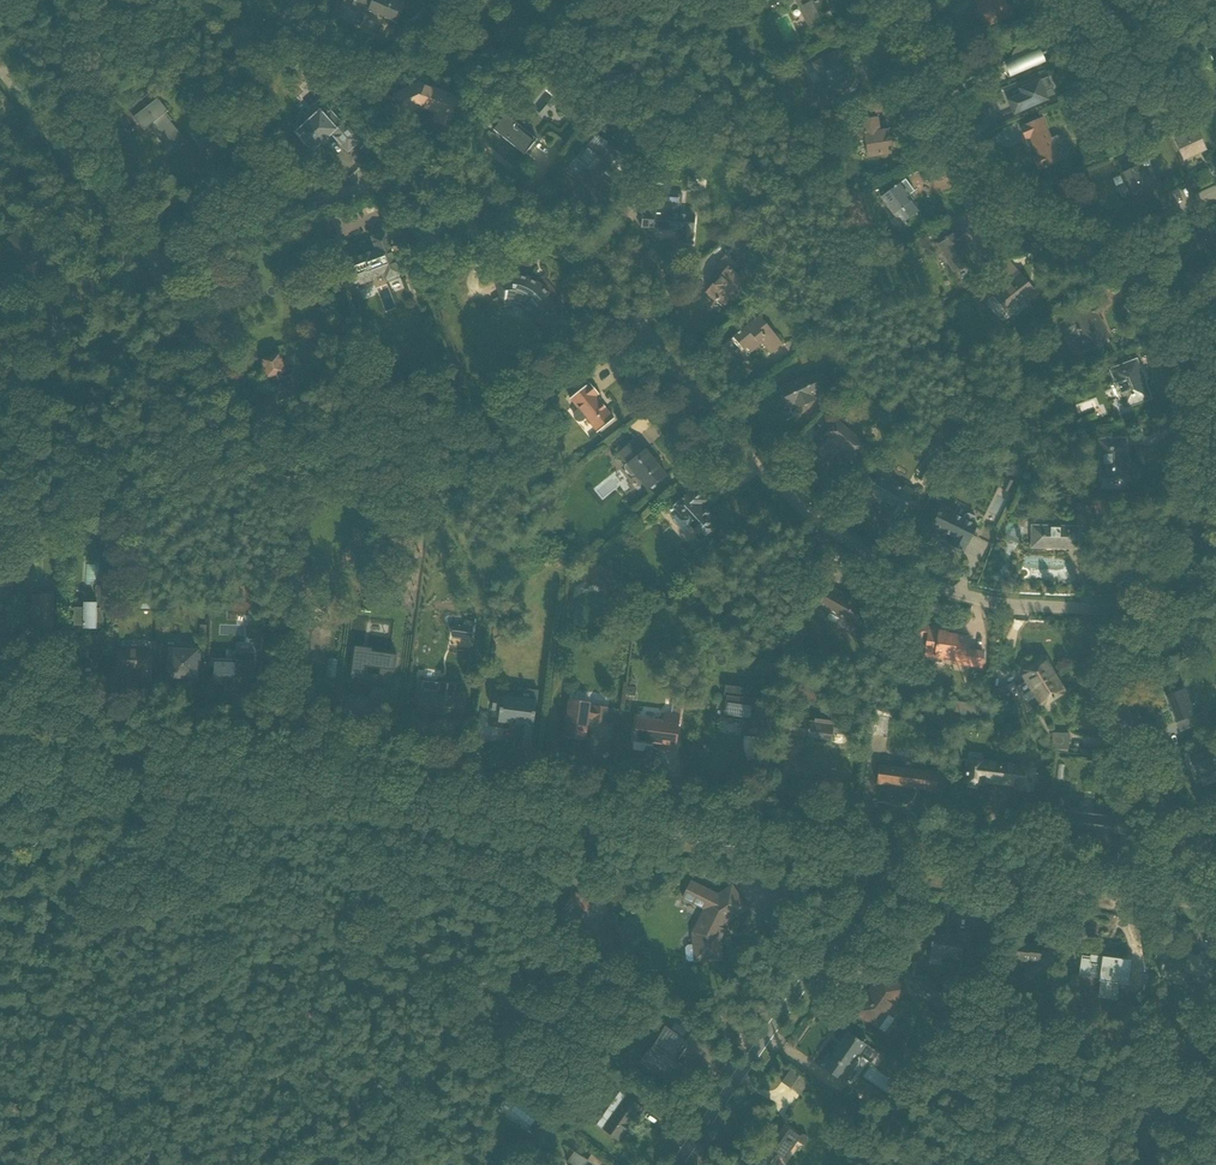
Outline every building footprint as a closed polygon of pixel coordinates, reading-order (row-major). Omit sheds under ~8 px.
[(404,3),(398,0),(343,0),(337,16),(391,37),(404,3)] [(833,17),(824,0),(797,0),(812,28),(833,17)] [(1010,77),(1049,62),(1042,46),(1004,61),(1010,77)] [(824,107),(862,88),(850,64),(843,68),(834,51),(804,66),(824,107)] [(1016,115),(1051,100),(1041,77),(1020,87),(1023,94),(1009,100),(1016,115)] [(432,122),(450,128),(461,96),(415,79),(395,94),(402,114),(421,108),(435,113),(432,122)] [(553,101),(564,108),(569,102),(558,94),(553,101)] [(192,138),(159,96),(134,116),(167,158),(192,138)] [(350,153),(364,140),(328,103),(295,134),(314,154),(333,135),(350,153)] [(496,129),(526,154),(538,140),(508,115),(496,129)] [(1039,170),(1061,160),(1042,116),(1019,126),(1026,140),(1030,138),(1037,154),(1032,156),(1039,170)] [(864,118),(868,157),(894,154),(892,127),(882,128),(881,117),(864,118)] [(1184,161),(1209,150),(1199,128),(1175,138),(1184,161)] [(575,180),(591,192),(622,152),(596,132),(576,158),(586,166),(575,180)] [(1123,171),(1133,195),(1152,187),(1142,163),(1123,171)] [(1108,170),(1111,177),(1118,174),(1115,167),(1108,170)] [(1187,179),(1172,182),(1175,201),(1190,199),(1187,179)] [(900,224),(920,210),(902,182),(881,196),(900,224)] [(675,242),(695,243),(698,214),(667,212),(668,197),(645,195),(642,228),(676,230),(675,242)] [(377,301),(387,298),(383,282),(402,277),(386,220),(366,226),(371,244),(355,249),(365,282),(371,280),(377,301)] [(954,272),(976,262),(960,230),(938,240),(954,272)] [(1215,259),(1215,231),(1199,237),(1208,262),(1215,259)] [(3,246),(33,276),(47,263),(17,232),(3,246)] [(1014,316),(1038,293),(1011,261),(998,272),(1009,284),(995,297),(1014,316)] [(723,307),(747,280),(729,264),(705,292),(723,307)] [(522,311),(527,315),(539,306),(554,308),(550,292),(546,286),(539,281),(531,277),(524,274),(516,273),(494,276),(502,305),(510,304),(515,305),(518,306),(520,309),(522,311)] [(1083,356),(1113,341),(1099,313),(1105,310),(1100,301),(1060,321),(1067,336),(1072,333),(1083,356)] [(770,353),(783,343),(761,313),(733,334),(749,354),(763,344),(770,353)] [(267,378),(287,372),(281,352),(261,359),(267,378)] [(1126,408),(1153,398),(1138,358),(1111,368),(1126,408)] [(827,387),(818,369),(780,388),(793,412),(816,401),(813,394),(827,387)] [(571,398),(599,433),(619,417),(600,393),(591,382),(571,398)] [(852,464),(869,444),(838,418),(812,448),(824,458),(833,448),(852,464)] [(619,453),(650,491),(670,475),(638,437),(619,453)] [(1098,488),(1131,488),(1130,437),(1097,437),(1098,488)] [(882,515),(899,525),(917,493),(880,471),(868,492),(889,504),(882,515)] [(670,509),(703,542),(722,523),(703,504),(707,499),(694,486),(670,509)] [(965,552),(980,525),(943,506),(932,526),(953,538),(950,544),(965,552)] [(1033,548),(1079,549),(1080,526),(1033,525),(1033,548)] [(80,557),(78,574),(88,575),(89,558),(80,557)] [(88,577),(91,593),(100,591),(96,575),(88,577)] [(822,606),(855,625),(867,605),(834,585),(822,606)] [(32,627),(55,627),(54,593),(33,593),(33,603),(23,603),(23,615),(32,615),(32,627)] [(84,630),(98,630),(99,602),(84,602),(84,607),(75,607),(75,625),(84,626),(84,630)] [(471,611),(447,610),(446,628),(470,629),(471,611)] [(9,645),(9,611),(0,611),(0,645),(9,645)] [(935,665),(982,672),(984,658),(968,656),(971,634),(939,630),(935,665)] [(355,646),(350,682),(391,688),(396,654),(372,651),(372,648),(355,646)] [(134,687),(153,687),(152,647),(118,648),(118,672),(133,671),(134,687)] [(169,678),(198,680),(199,649),(170,647),(169,678)] [(1042,703),(1068,689),(1050,658),(1025,673),(1042,703)] [(216,692),(257,692),(257,660),(216,660),(216,692)] [(1188,712),(1211,712),(1210,677),(1187,677),(1188,712)] [(432,721),(433,716),(450,718),(450,717),(461,718),(464,693),(454,692),(455,685),(438,683),(437,694),(419,691),(417,714),(418,714),(417,719),(432,721)] [(514,749),(533,751),(540,699),(504,694),(500,723),(517,725),(514,749)] [(723,720),(747,722),(750,696),(726,694),(723,720)] [(608,724),(610,706),(569,701),(564,737),(589,740),(591,722),(608,724)] [(635,741),(678,748),(684,715),(665,712),(663,720),(640,716),(635,741)] [(808,744),(835,746),(837,723),(792,719),(791,735),(809,737),(808,744)] [(894,725),(893,740),(905,740),(906,726),(894,725)] [(760,730),(741,730),(741,755),(760,754),(760,730)] [(1215,772),(1215,748),(1192,756),(1200,778),(1215,772)] [(1002,785),(1005,762),(971,757),(968,780),(1002,785)] [(1002,785),(1031,789),(1035,766),(1005,762),(1002,785)] [(934,790),(937,772),(880,765),(877,782),(934,790)] [(1068,831),(1114,837),(1116,818),(1070,812),(1068,831)] [(728,919),(747,908),(734,883),(719,893),(692,882),(681,898),(703,909),(691,932),(695,963),(712,951),(728,919)] [(930,957),(963,961),(966,935),(933,931),(930,957)] [(1018,962),(1043,964),(1045,942),(1021,939),(1018,962)] [(1130,987),(1133,962),(1094,957),(1095,948),(1081,946),(1078,974),(1106,978),(1103,1000),(1117,1002),(1119,986),(1130,987)] [(851,1011),(880,1031),(909,988),(880,969),(851,1011)] [(821,1065),(846,1081),(869,1045),(844,1029),(821,1065)] [(800,1086),(807,1071),(786,1061),(779,1075),(800,1086)] [(598,1125),(623,1142),(645,1108),(620,1091),(598,1125)] [(789,1159),(806,1133),(790,1123),(773,1148),(789,1159)] [(590,1156),(576,1147),(568,1159),(576,1164),(585,1164),(590,1156)] [(1116,1160),(1085,1151),(1081,1164),(1115,1164),(1116,1160)]
